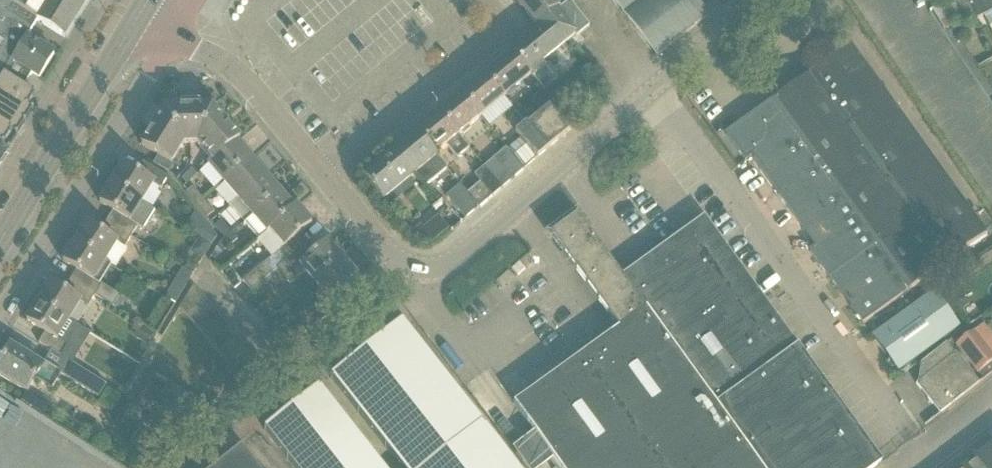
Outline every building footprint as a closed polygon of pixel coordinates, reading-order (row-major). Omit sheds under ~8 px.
[(32,30),(37,21),(64,38),(87,2),(84,0),(0,0),(0,9),(32,30)] [(560,8),(553,0),(522,0),(518,3),(536,27),(560,8)] [(696,0),(611,0),(655,57),(708,16),(696,0)] [(951,3),(955,10),(966,4),(963,0),(957,0),(951,3)] [(576,38),(589,27),(570,1),(560,8),(536,27),(539,31),(536,34),(541,39),(551,31),(563,45),(575,36),(576,38)] [(5,76),(24,88),(33,74),(39,78),(54,54),(27,38),(32,30),(0,9),(0,72),(5,76)] [(983,16),(991,33),(991,12),(983,16)] [(971,14),(961,20),(965,27),(975,21),(971,14)] [(944,30),(937,35),(942,42),(944,45),(951,40),(944,30)] [(542,63),(563,45),(551,31),(541,39),(536,34),(512,53),(531,75),(543,91),(556,80),(542,63)] [(937,35),(927,42),(932,49),(942,42),(937,35)] [(951,40),(944,45),(947,48),(951,55),(958,50),(951,40)] [(942,42),(932,49),(937,55),(947,48),(944,45),(942,42)] [(987,235),(862,61),(850,45),(725,135),(745,162),(751,157),(816,247),(810,252),(862,325),(879,313),(987,235)] [(947,48),(937,55),(941,62),(951,55),(947,48)] [(958,50),(951,55),(956,61),(958,65),(965,60),(958,50)] [(504,98),(531,75),(512,53),(486,75),(504,98)] [(951,55),(941,62),(946,68),(956,61),(951,55)] [(965,60),(958,65),(960,68),(965,74),(972,70),(965,60)] [(956,61),(946,68),(951,75),(960,68),(958,65),(956,61)] [(960,68),(951,75),(955,81),(965,74),(960,68)] [(972,70),(965,74),(970,81),(972,84),(979,79),(972,70)] [(9,150),(26,123),(20,120),(28,108),(35,97),(36,95),(34,94),(31,92),(24,88),(5,76),(0,72),(0,144),(9,150)] [(965,74),(955,81),(960,88),(970,81),(965,74)] [(480,117),(504,98),(486,75),(462,95),(480,117)] [(979,79),(972,84),(974,87),(979,94),(985,89),(979,79)] [(970,81),(960,88),(965,94),(974,87),(972,84),(970,81)] [(974,87),(965,94),(969,101),(979,94),(974,87)] [(458,136),(480,117),(462,95),(439,114),(458,136)] [(527,126),(547,151),(574,128),(553,103),(527,126)] [(185,144),(191,144),(191,108),(165,109),(142,146),(159,157),(173,164),(185,144)] [(237,143),(239,140),(212,108),(191,108),(191,144),(197,144),(213,162),(237,143)] [(469,149),(458,136),(439,114),(417,132),(435,155),(446,146),(457,159),(469,149)] [(547,151),(527,126),(526,124),(515,133),(537,159),(547,151)] [(447,170),(435,155),(417,132),(391,153),(393,156),(411,178),(415,175),(425,187),(447,170)] [(222,183),(250,159),(237,143),(213,162),(208,166),(222,183)] [(507,149),(495,159),(484,168),(502,189),(512,180),(524,170),(507,149)] [(393,156),(391,153),(363,177),(383,202),(411,178),(393,156)] [(159,157),(155,164),(170,174),(175,166),(173,164),(159,157)] [(237,200),(265,176),(250,159),(222,183),(237,200)] [(157,192),(160,188),(161,189),(168,178),(143,163),(142,164),(137,173),(123,165),(111,184),(142,202),(152,209),(161,194),(157,192)] [(481,183),(467,194),(479,209),(502,189),(484,168),(475,176),(481,183)] [(192,169),(182,179),(187,184),(197,174),(192,169)] [(279,193),(265,176),(237,200),(229,207),(244,224),(249,220),(252,217),(268,203),(279,193)] [(152,209),(142,202),(111,184),(99,203),(113,211),(107,222),(131,237),(138,225),(144,229),(156,210),(152,209)] [(446,197),(465,220),(479,209),(467,194),(460,185),(446,197)] [(192,187),(187,192),(185,193),(196,205),(203,200),(192,187)] [(269,231),(294,209),(279,193),(268,203),(252,217),(249,220),(244,224),(257,239),(265,233),(266,234),(269,231)] [(207,217),(213,212),(203,200),(196,205),(207,217)] [(514,224),(520,233),(546,214),(540,206),(514,224)] [(300,235),(312,224),(297,207),(294,209),(269,231),(283,247),(242,282),(250,292),(257,286),(307,244),(300,235)] [(619,329),(645,310),(622,277),(577,215),(551,235),(619,329)] [(719,408),(800,350),(704,217),(622,277),(645,310),(646,309),(718,409),(719,408)] [(199,238),(198,238),(200,239),(206,243),(211,246),(212,246),(212,245),(211,244),(217,236),(203,221),(195,236),(199,238)] [(225,239),(232,234),(221,221),(214,226),(225,239)] [(127,249),(124,247),(131,237),(107,222),(100,232),(87,224),(75,243),(105,262),(111,266),(116,268),(127,249)] [(419,226),(407,236),(412,242),(422,244),(431,243),(432,242),(421,229),(419,226)] [(219,244),(211,256),(214,259),(237,241),(232,234),(225,239),(219,244)] [(200,239),(195,247),(197,253),(204,258),(211,246),(206,243),(200,239)] [(75,243),(63,262),(77,271),(70,281),(94,296),(95,296),(112,307),(119,296),(100,284),(94,280),(105,262),(75,243)] [(307,244),(266,279),(274,289),(285,280),(289,285),(304,273),(305,275),(313,284),(342,260),(329,244),(316,254),(307,244)] [(345,288),(357,277),(342,260),(313,284),(328,301),(322,306),(331,316),(353,297),(345,288)] [(38,303),(68,321),(80,303),(87,307),(94,296),(70,281),(64,291),(50,283),(38,303)] [(193,286),(180,309),(186,316),(205,300),(193,286)] [(897,319),(881,331),(906,366),(923,355),(939,343),(959,328),(933,292),(913,307),(897,319)] [(194,325),(213,309),(205,300),(186,316),(194,325)] [(38,303),(26,322),(45,333),(39,344),(56,354),(64,359),(72,364),(79,352),(71,347),(57,339),(68,321),(38,303)] [(202,335),(222,319),(213,309),(194,325),(202,335)] [(559,467),(762,467),(719,408),(718,409),(646,309),(645,310),(619,329),(514,405),(559,467)] [(210,344),(230,328),(222,319),(202,335),(210,344)] [(401,323),(331,378),(401,467),(515,467),(401,323)] [(133,337),(147,345),(154,335),(140,326),(133,337)] [(230,328),(210,344),(219,354),(238,337),(230,328)] [(973,331),(955,346),(977,374),(991,362),(991,355),(973,331)] [(227,363),(246,347),(238,337),(219,354),(227,363)] [(940,415),(979,383),(955,353),(955,354),(946,344),(920,365),(929,375),(916,385),(940,415)] [(27,393),(29,391),(37,379),(52,388),(55,384),(60,375),(61,374),(44,363),(43,366),(11,347),(2,361),(0,360),(0,376),(27,393)] [(254,356),(246,347),(227,363),(235,372),(254,356)] [(881,462),(800,350),(719,408),(762,467),(873,467),(881,462)] [(243,382),(247,379),(262,366),(254,356),(235,372),(243,382)] [(68,363),(61,374),(60,375),(98,398),(105,385),(68,363)] [(140,366),(133,377),(149,387),(156,376),(140,366)] [(319,388),(263,431),(293,467),(382,467),(319,388)] [(962,467),(991,467),(991,445),(962,467)] [(241,450),(218,467),(255,467),(241,450)]
